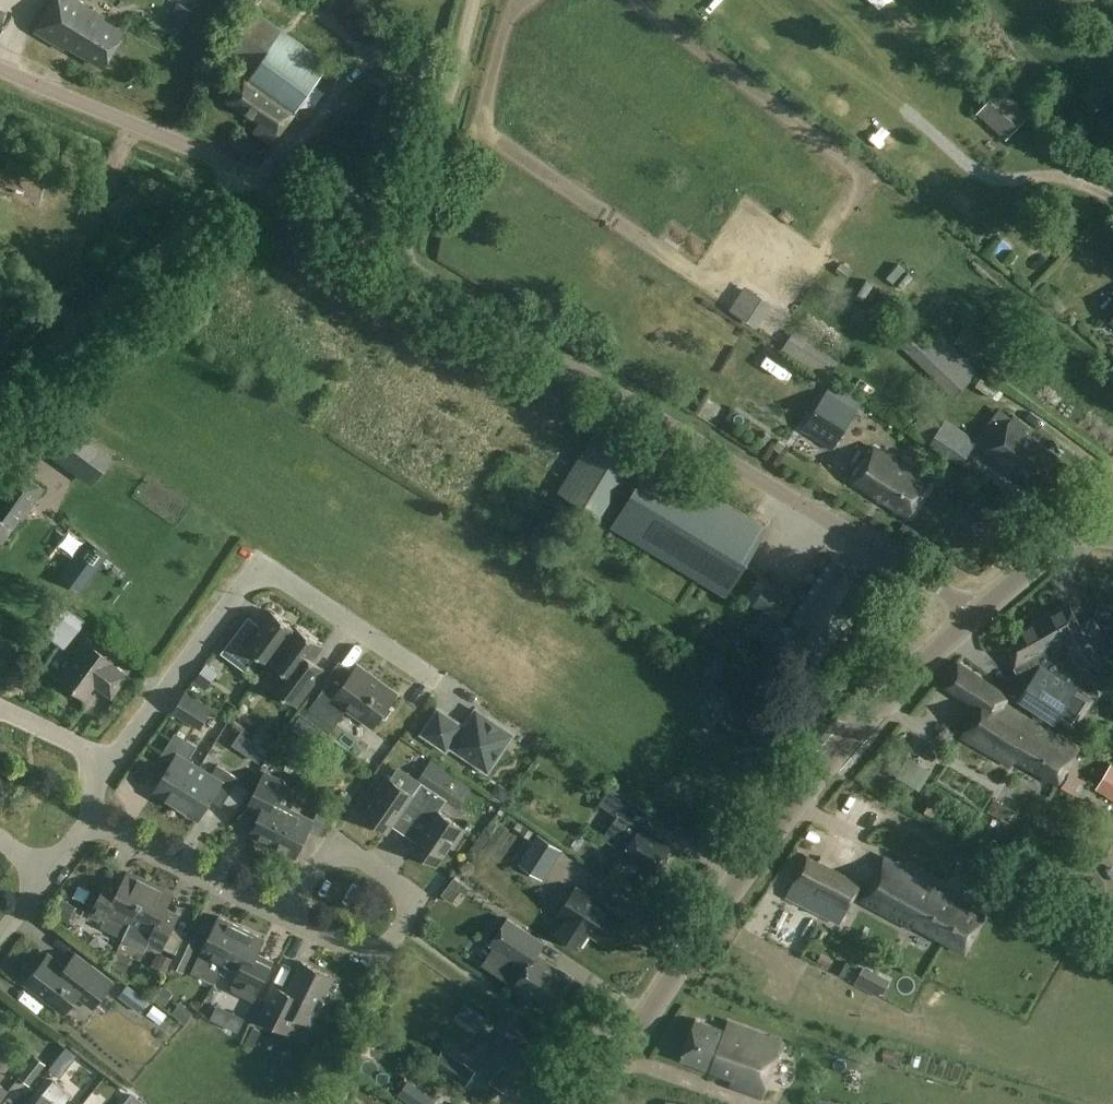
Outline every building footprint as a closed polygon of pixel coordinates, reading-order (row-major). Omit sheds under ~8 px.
[(78,0),(53,0),(34,31),(63,49),(66,44),(101,65),(122,30),(87,9),(89,6),(78,0)] [(330,64),(252,8),(225,45),(257,68),(250,78),(249,76),(243,84),(241,83),(229,100),(261,124),(256,130),(274,143),(330,64)] [(1028,116),(999,90),(977,114),(1007,140),(1028,116)] [(8,160),(0,186),(0,189),(40,200),(48,171),(8,160)] [(980,216),(987,207),(969,192),(961,202),(980,216)] [(937,331),(914,354),(957,396),(980,372),(937,331)] [(858,410),(828,392),(803,432),(833,450),(858,410)] [(1030,427),(1015,415),(984,454),(1016,478),(1019,474),(1037,488),(1061,458),(1027,431),(1030,427)] [(112,455),(61,419),(40,449),(91,485),(112,455)] [(977,442),(946,421),(931,444),(962,464),(977,442)] [(629,442),(597,423),(556,490),(589,509),(629,442)] [(903,464),(875,446),(853,481),(909,516),(934,477),(906,459),(903,464)] [(766,526),(654,457),(613,525),(725,593),(766,526)] [(13,467),(0,485),(0,539),(2,541),(19,516),(23,518),(44,489),(13,467)] [(88,538),(61,576),(82,591),(109,554),(88,538)] [(877,584),(833,556),(796,611),(797,613),(793,620),(796,623),(777,650),(811,674),(844,624),(848,627),(877,584)] [(795,602),(767,584),(754,603),(782,622),(795,602)] [(1045,650),(1051,648),(1053,652),(1054,651),(1070,643),(1081,665),(1110,649),(1093,616),(1081,622),(1070,602),(1038,619),(1048,637),(1040,641),(1045,650)] [(70,651),(91,620),(71,607),(50,638),(70,651)] [(258,655),(271,664),(298,627),(296,629),(272,611),(257,632),(245,623),(222,653),(246,671),(258,655)] [(1053,652),(1051,648),(1045,650),(1040,641),(1048,637),(1038,619),(1012,633),(1000,639),(1018,674),(1022,671),(1029,686),(1021,698),(1055,721),(1067,704),(1082,681),(1063,668),(1054,651),(1053,652)] [(323,646),(298,627),(271,664),(271,665),(273,663),(285,672),(273,688),(297,706),(325,669),(312,660),(323,646)] [(111,662),(84,642),(57,679),(84,698),(94,685),(111,697),(126,676),(110,663),(111,662)] [(1010,695),(957,660),(942,684),(980,708),(962,736),(1011,765),(1015,759),(1058,784),(1079,747),(1038,724),(1039,721),(1006,702),(1010,695)] [(218,672),(207,664),(194,682),(205,690),(218,672)] [(398,694),(359,665),(341,689),(330,681),(310,709),(335,727),(348,709),(373,727),(382,715),(386,718),(393,709),(389,706),(398,694)] [(1085,690),(1062,719),(1079,732),(1101,703),(1085,690)] [(216,711),(186,693),(175,712),(205,730),(216,711)] [(514,735),(505,729),(477,710),(465,727),(439,710),(424,734),(447,750),(450,745),(489,771),(514,735)] [(177,806),(200,768),(189,761),(198,746),(176,733),(156,765),(167,772),(155,792),(177,806)] [(435,791),(449,772),(433,760),(419,780),(423,782),(414,795),(387,777),(375,794),(378,797),(365,817),(388,833),(399,817),(412,825),(435,791)] [(1112,763),(1097,789),(1112,799),(1112,764),(1112,763)] [(212,775),(200,768),(177,806),(200,819),(212,800),(223,807),(240,778),(218,765),(212,775)] [(462,781),(449,772),(435,791),(412,825),(424,834),(414,850),(437,866),(451,846),(454,848),(466,830),(440,812),(448,800),(462,781)] [(247,810),(260,816),(251,835),(257,838),(254,843),(269,850),(272,845),(274,846),(292,809),(291,809),(300,790),(265,773),(247,810)] [(242,783),(233,803),(245,809),(253,789),(242,783)] [(637,804),(611,787),(601,803),(619,815),(604,837),(626,851),(625,853),(654,873),(672,846),(642,826),(641,828),(627,819),(637,804)] [(315,820),(292,809),(274,846),(297,857),(310,831),(322,837),(338,804),(325,798),(315,820)] [(561,849),(538,834),(519,865),(542,879),(561,849)] [(862,884),(809,855),(791,888),(812,899),(814,896),(826,902),(824,906),(846,917),(862,884)] [(942,888),(885,857),(877,872),(881,873),(874,885),(868,884),(860,899),(907,923),(916,924),(966,951),(985,915),(941,891),(942,888)] [(101,928),(124,939),(132,922),(151,883),(129,872),(121,887),(108,880),(92,915),(105,921),(101,928)] [(174,894),(151,883),(132,922),(124,939),(146,950),(150,943),(162,949),(179,915),(166,909),(174,894)] [(625,918),(577,887),(560,914),(567,918),(557,934),(579,948),(589,933),(608,944),(625,918)] [(224,963),(225,964),(243,928),(219,916),(192,972),(215,983),(224,963)] [(493,943),(528,966),(514,987),(531,998),(534,994),(555,1008),(575,979),(556,966),(553,970),(535,958),(545,943),(508,918),(490,945),(491,946),(493,943)] [(266,939),(243,928),(225,964),(239,971),(232,986),(233,992),(255,1002),(274,961),(259,954),(266,939)] [(822,951),(812,976),(868,997),(878,972),(822,951)] [(114,982),(77,953),(67,967),(50,953),(26,984),(65,1013),(78,996),(94,1008),(114,982)] [(334,977),(302,962),(284,999),(272,993),(260,1018),(288,1031),(295,1016),(312,1024),(334,977)] [(25,987),(19,997),(41,1011),(47,1002),(25,987)] [(963,996),(960,1020),(970,1021),(972,997),(963,996)] [(159,1007),(151,1017),(166,1028),(173,1018),(159,1007)] [(233,1012),(226,1026),(240,1033),(247,1019),(233,1012)] [(726,1029),(697,1018),(682,1058),(733,1076),(731,1085),(764,1097),(784,1041),(729,1020),(726,1029)] [(486,1069),(496,1075),(492,1082),(508,1093),(512,1086),(517,1089),(537,1059),(518,1046),(525,1036),(513,1028),(486,1069)] [(61,1074),(73,1081),(89,1056),(77,1049),(61,1074)] [(476,1070),(444,1049),(433,1065),(465,1086),(476,1070)] [(47,1064),(35,1055),(19,1076),(31,1085),(47,1064)] [(405,1100),(415,1103),(437,1103),(443,1091),(414,1079),(405,1100)] [(74,1095),(55,1080),(36,1103),(67,1103),(74,1095)] [(126,1092),(112,1080),(99,1096),(108,1103),(115,1103),(126,1092)] [(10,1091),(0,1083),(0,1103),(10,1091)]
